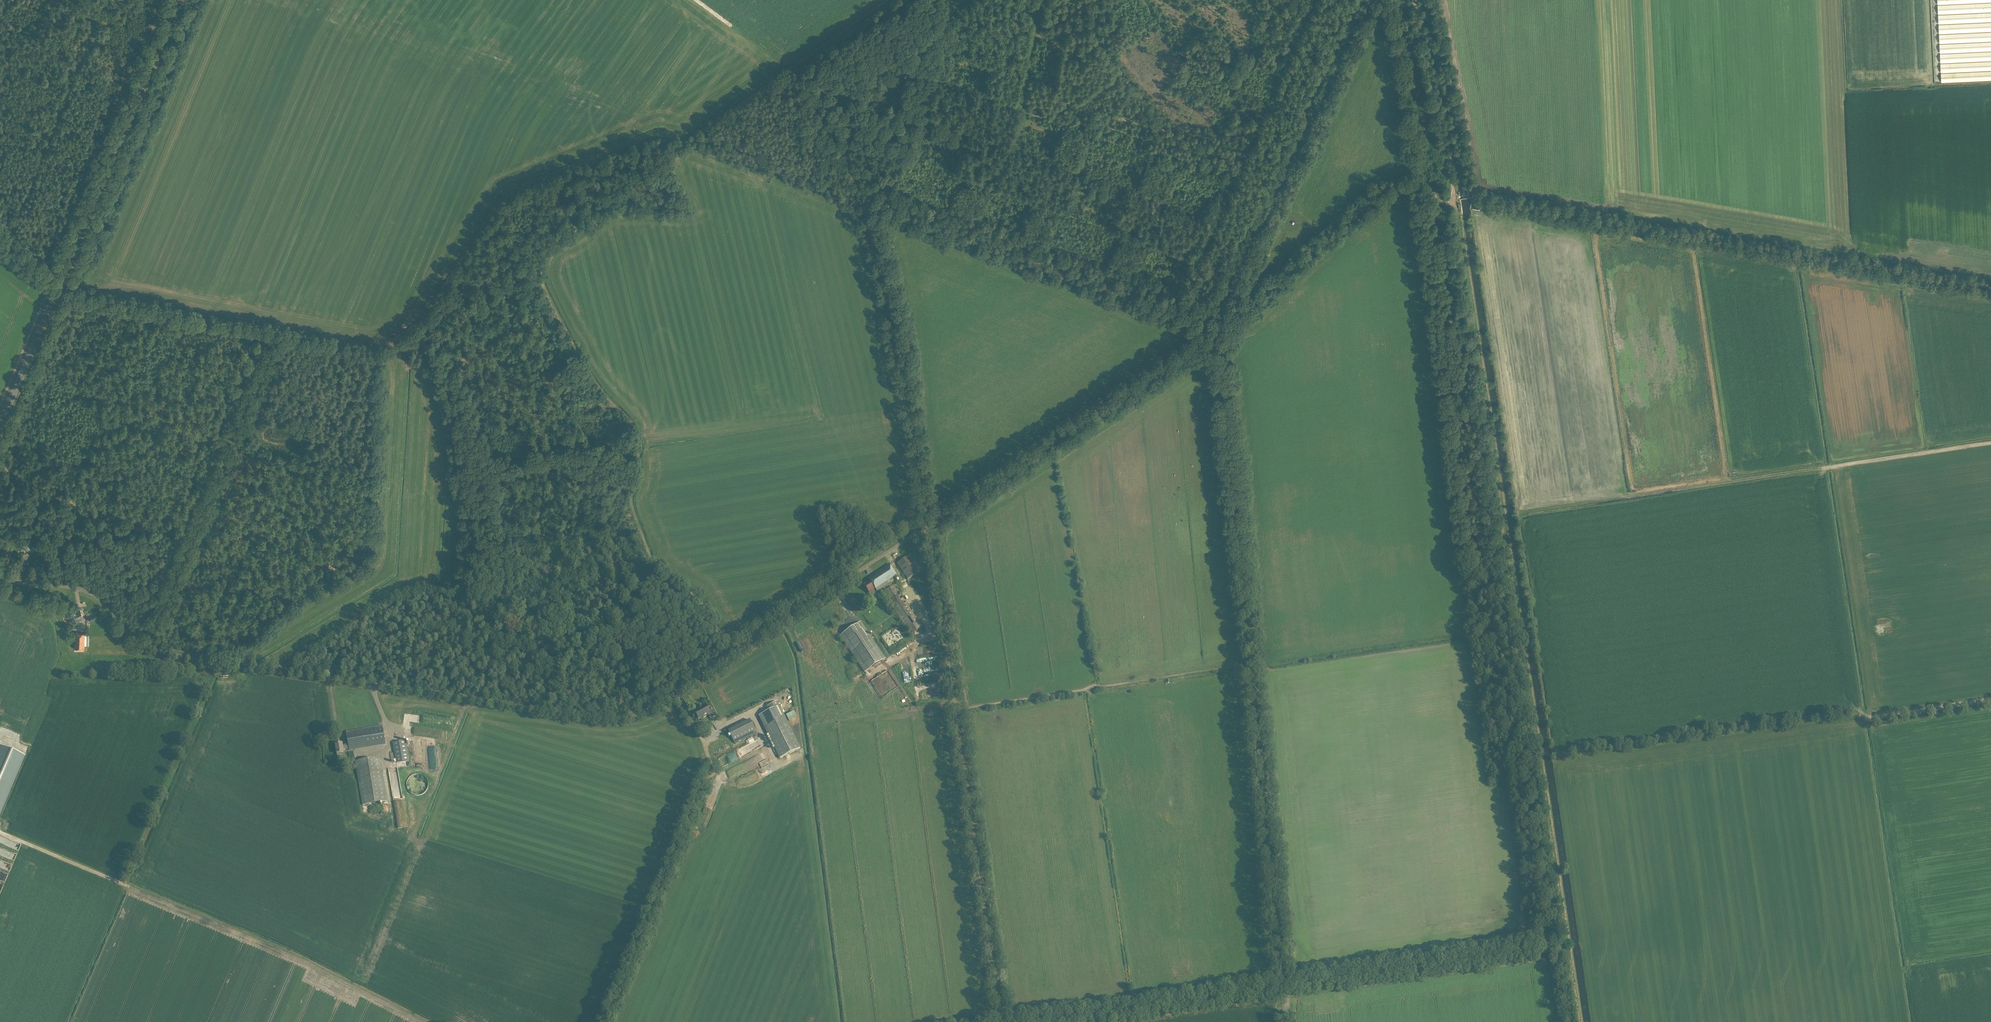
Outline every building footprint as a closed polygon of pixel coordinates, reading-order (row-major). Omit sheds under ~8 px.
[(1938,5),(1938,14),(1990,11),(1990,3),(1938,5)] [(1990,21),(1990,12),(1938,15),(1939,23),(1990,21)] [(1939,24),(1939,33),(1990,31),(1990,22),(1939,24)] [(1990,41),(1990,32),(1939,34),(1940,43),(1990,41)] [(1940,44),(1940,53),(1990,50),(1990,42),(1940,44)] [(1990,60),(1990,51),(1940,54),(1941,62),(1990,60)] [(1941,63),(1941,72),(1990,70),(1990,61),(1941,63)] [(1990,80),(1990,71),(1941,73),(1941,82),(1990,80)] [(22,549),(33,552),(35,546),(24,542),(22,549)] [(1,555),(0,557),(0,560),(7,563),(11,554),(3,551),(1,555)] [(17,563),(20,564),(23,565),(27,554),(25,553),(21,552),(17,563)] [(897,562),(900,567),(908,579),(920,571),(909,554),(897,562)] [(864,584),(867,589),(871,595),(875,593),(873,589),(875,588),(877,591),(898,577),(889,564),(868,578),(870,581),(864,584)] [(894,584),(883,592),(911,635),(923,627),(896,588),(898,587),(896,583),(894,584)] [(70,618),(73,623),(81,619),(81,618),(83,617),(79,609),(77,610),(76,609),(67,613),(69,619),(70,618)] [(840,635),(865,672),(885,659),(860,622),(840,635)] [(74,633),(74,648),(84,648),(84,645),(84,634),(84,633),(74,633)] [(759,715),(761,720),(780,758),(800,748),(777,701),(767,706),(769,710),(759,715)] [(694,711),(698,719),(703,716),(703,717),(707,715),(707,714),(710,712),(706,704),(700,707),(694,711)] [(787,714),(789,721),(797,717),(795,711),(787,714)] [(751,719),(729,729),(735,743),(757,732),(751,719)] [(335,744),(336,749),(337,753),(344,752),(343,749),(345,749),(349,748),(350,750),(385,744),(383,730),(382,725),(352,731),(346,731),(347,734),(349,744),(342,745),(342,743),(335,744)] [(393,742),(397,762),(409,760),(406,740),(393,742)] [(741,756),(758,748),(756,743),(739,751),(741,756)] [(25,755),(0,745),(0,814),(25,755)] [(356,764),(357,772),(363,805),(387,801),(380,757),(355,761),(353,762),(354,765),(356,764)] [(407,784),(407,785),(407,786),(407,787),(407,788),(407,789),(408,790),(408,791),(409,792),(410,793),(411,794),(412,794),(413,795),(414,795),(415,795),(415,796),(416,796),(417,796),(418,796),(419,796),(420,795),(421,795),(422,795),(423,794),(424,794),(424,793),(425,793),(426,792),(426,791),(427,790),(428,789),(428,788),(428,787),(428,786),(428,785),(428,784),(428,783),(428,782),(428,781),(427,780),(426,779),(426,778),(425,777),(424,777),(424,776),(423,776),(422,775),(421,775),(420,775),(419,774),(418,774),(417,774),(416,774),(415,774),(415,775),(414,775),(413,775),(412,776),(411,776),(410,777),(409,778),(408,779),(408,780),(407,781),(407,782),(407,783),(407,784)]
